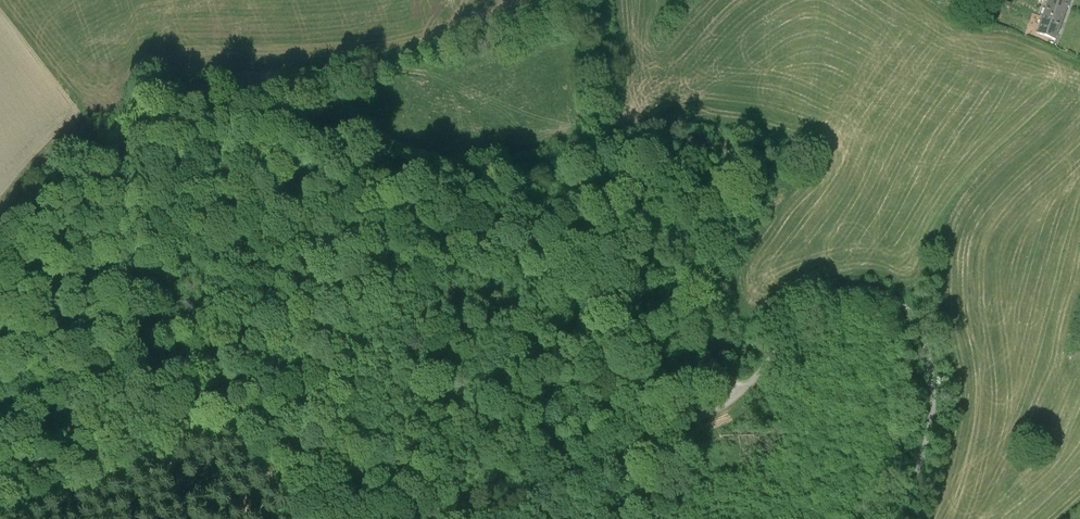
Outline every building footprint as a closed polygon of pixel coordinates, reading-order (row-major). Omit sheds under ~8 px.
[(1043,14),(1062,21),(1069,2),(1063,0),(1048,0),(1043,14)] [(1056,39),(1062,21),(1043,14),(1037,32),(1056,39)]
